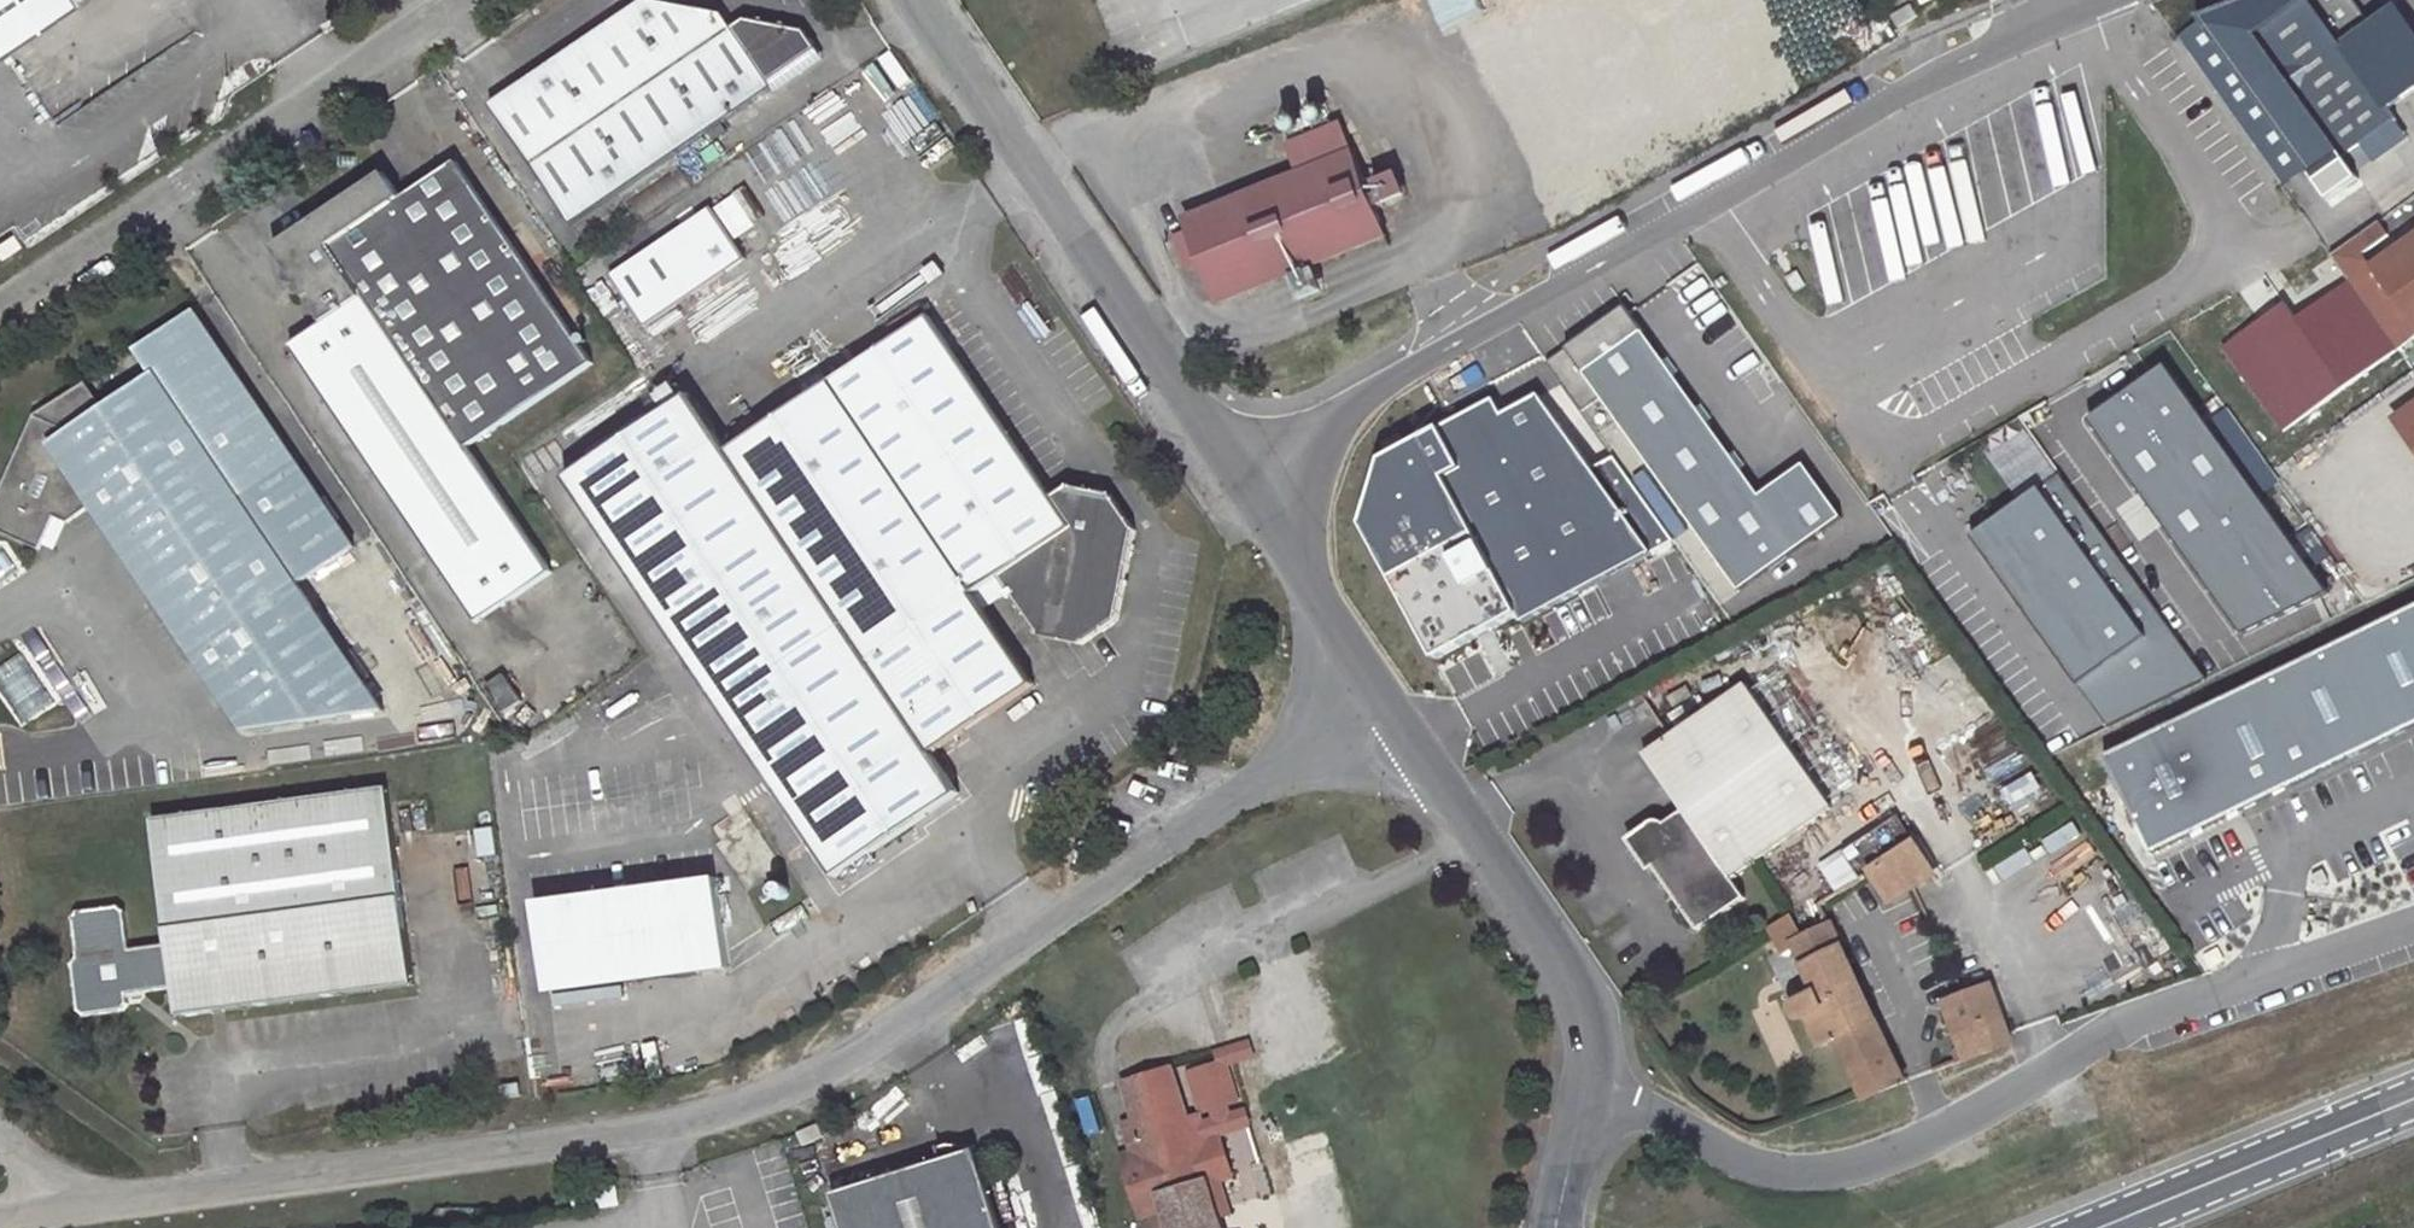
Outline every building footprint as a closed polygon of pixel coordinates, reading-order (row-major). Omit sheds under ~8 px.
[(6,53),(72,7),(67,0),(0,0),(0,57),(6,53)] [(547,191),(565,219),(773,83),(771,80),(817,49),(804,27),(738,14),(723,24),(714,11),(662,0),(637,0),(486,99),(513,141),(547,191)] [(2177,37),(2287,188),(2308,172),(2312,178),(2343,157),(2354,173),(2384,152),(2373,136),(2396,120),(2389,110),(2413,93),(2413,33),(2399,11),(2375,28),(2355,0),(2245,0),(2201,16),(2202,18),(2177,37)] [(1911,4),(1891,15),(1898,27),(1917,15),(1911,4)] [(6,53),(0,57),(0,82),(23,115),(41,103),(6,53)] [(23,115),(0,82),(0,131),(23,115)] [(1349,162),(1340,137),(1290,157),(1300,182),(1349,162)] [(531,201),(547,191),(513,141),(497,151),(531,201)] [(2312,178),(2320,190),(2351,168),(2343,157),(2312,178)] [(1349,162),(1300,182),(1180,231),(1184,241),(1170,246),(1180,270),(1193,265),(1212,307),(1378,240),(1349,162)] [(383,176),(297,238),(287,275),(283,293),(299,293),(325,331),(292,353),(477,624),(551,572),(465,446),(594,366),(459,168),(404,206),(383,176)] [(713,207),(611,276),(646,328),(747,258),(713,207)] [(2332,256),(2400,349),(2413,338),(2413,235),(2372,266),(2364,254),(2390,235),(2380,221),(2332,256)] [(287,275),(297,238),(274,254),(287,275)] [(2400,349),(2351,282),(2297,320),(2348,388),(2400,349)] [(2297,320),(2286,305),(2226,350),(2288,433),(2348,388),(2297,320)] [(931,311),(730,450),(937,755),(1040,685),(977,593),(1006,573),(1048,636),(1089,642),(1127,616),(1142,528),(1117,490),(1074,482),(1057,493),(931,311)] [(1623,313),(1548,367),(1583,416),(1599,403),(1738,595),(1840,522),(1802,469),(1758,501),(1623,313)] [(209,320),(146,361),(161,385),(109,418),(92,393),(35,431),(0,511),(0,540),(46,559),(62,522),(71,539),(103,517),(251,742),(394,724),(310,594),(366,556),(209,320)] [(2238,638),(2317,595),(2152,369),(2080,419),(2238,638)] [(697,400),(670,417),(570,488),(846,881),(941,813),(966,797),(937,755),(730,450),(697,400)] [(1515,627),(1665,543),(1607,460),(1586,476),(1530,400),(1498,424),(1488,410),(1377,473),(1362,537),(1384,590),(1427,665),(1510,621),(1515,627)] [(2401,417),(2413,436),(2413,408),(2401,417)] [(2206,680),(2058,474),(1970,538),(2107,728),(2206,680)] [(996,590),(982,599),(1003,629),(1017,620),(996,590)] [(2140,859),(2413,729),(2413,611),(2094,762),(2140,859)] [(1827,807),(1739,681),(1667,733),(1638,753),(1673,805),(1636,831),(1633,837),(1633,843),(1648,862),(1654,857),(1701,925),(1741,900),(1727,879),(1751,862),(1827,807)] [(514,685),(500,695),(517,720),(532,709),(514,685)] [(182,1022),(418,989),(389,791),(155,822),(172,946),(124,951),(117,915),(109,907),(87,909),(75,918),(80,950),(76,963),(83,1012),(93,1018),(123,1016),(131,1008),(131,1000),(177,994),(182,1022)] [(1868,873),(1914,844),(1894,815),(1838,852),(1856,881),(1868,873)] [(1934,875),(1914,844),(1868,873),(1887,903),(1934,875)] [(731,883),(721,884),(733,976),(742,974),(731,883)] [(561,996),(733,976),(721,884),(550,905),(561,996)] [(555,996),(561,996),(550,905),(544,905),(555,996)] [(1769,926),(1780,949),(1793,944),(1792,941),(1800,937),(1791,916),(1769,926)] [(1815,992),(1839,1044),(1864,1100),(1901,1085),(1826,924),(1800,937),(1792,941),(1793,944),(1815,992)] [(1946,1004),(1964,1061),(2013,1043),(1992,985),(1946,1004)] [(1839,1044),(1815,992),(1797,1002),(1793,1008),(1795,1016),(1801,1021),(1809,1020),(1824,1049),(1839,1044)] [(1198,1111),(1210,1107),(1213,1117),(1200,1121),(1206,1141),(1220,1137),(1248,1128),(1242,1109),(1227,1113),(1223,1103),(1236,1099),(1225,1064),(1252,1056),(1247,1040),(1215,1050),(1218,1061),(1186,1071),(1198,1111)] [(1127,1139),(1131,1152),(1117,1158),(1138,1220),(1163,1211),(1169,1227),(1221,1227),(1217,1218),(1230,1214),(1218,1177),(1231,1173),(1220,1137),(1206,1141),(1200,1121),(1197,1112),(1182,1117),(1165,1067),(1121,1082),(1135,1121),(1139,1133),(1127,1139)] [(1123,1126),(1127,1139),(1139,1133),(1135,1121),(1123,1126)] [(974,1154),(828,1200),(837,1227),(998,1227),(974,1154)]
